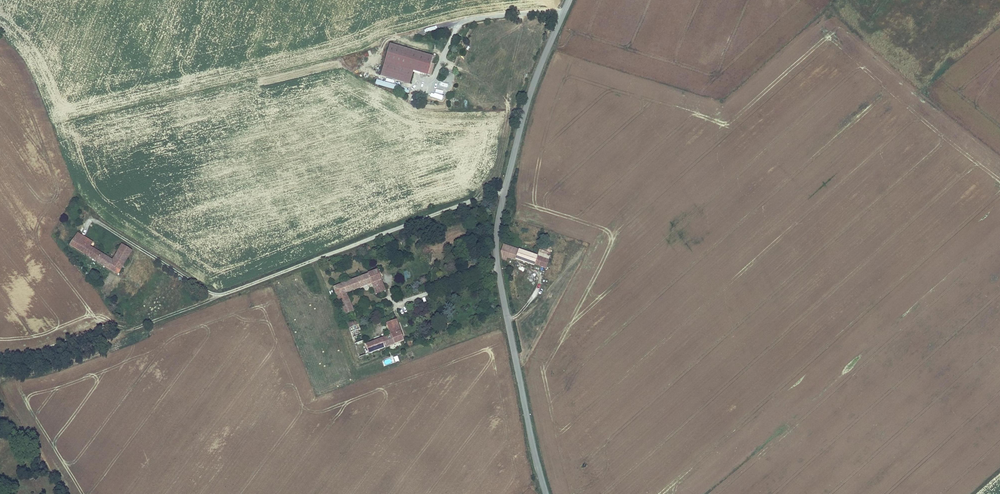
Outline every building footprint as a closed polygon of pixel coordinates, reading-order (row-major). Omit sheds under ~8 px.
[(428,60),(389,48),(380,79),(408,87),(412,74),(419,76),(423,65),(426,66),(428,60)] [(432,61),(428,60),(426,66),(423,65),(419,76),(427,78),(430,67),(432,61)] [(376,81),(375,85),(408,94),(410,89),(376,81)] [(79,240),(82,236),(78,233),(71,244),(108,267),(112,261),(94,249),(79,240)] [(96,244),(82,236),(79,240),(94,249),(96,244)] [(112,261),(108,267),(118,273),(132,251),(123,245),(112,261)] [(508,255),(516,257),(519,249),(503,245),(501,252),(504,253),(508,255)] [(534,265),(535,263),(537,255),(519,249),(516,257),(516,259),(534,265)] [(537,255),(535,263),(545,266),(550,252),(539,249),(537,255)] [(334,286),(349,327),(358,324),(347,293),(371,283),(373,288),(382,284),(377,270),(334,286)] [(384,291),(382,284),(373,288),(376,294),(384,291)] [(389,329),(398,326),(396,320),(387,324),(389,329)] [(358,324),(349,327),(360,357),(404,340),(398,326),(389,329),(391,335),(366,344),(358,324)]
